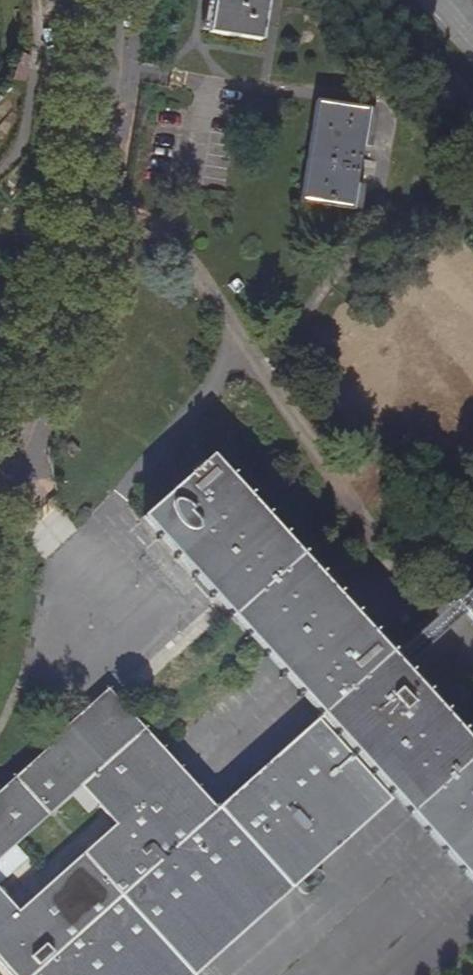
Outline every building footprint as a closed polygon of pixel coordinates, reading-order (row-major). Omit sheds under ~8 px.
[(244,52),(261,55),(270,0),(215,0),(213,16),(208,46),(244,52)] [(351,226),(367,125),(314,117),(298,217),(351,226)] [(185,974),(195,974),(389,794),(472,885),(472,749),(211,467),(143,528),(225,617),(326,726),(222,823),(164,762),(149,775),(114,737),(110,739),(93,721),(17,791),(55,833),(87,805),(122,843),(104,859),(120,869),(105,887),(185,974)] [(472,623),(472,596),(460,609),(472,623)] [(149,775),(164,762),(116,711),(110,705),(103,712),(93,721),(110,739),(114,737),(149,775)] [(0,806),(0,883),(55,833),(17,791),(0,806)] [(5,974),(185,974),(105,887),(120,869),(104,859),(28,928),(0,898),(0,969),(5,974)]
